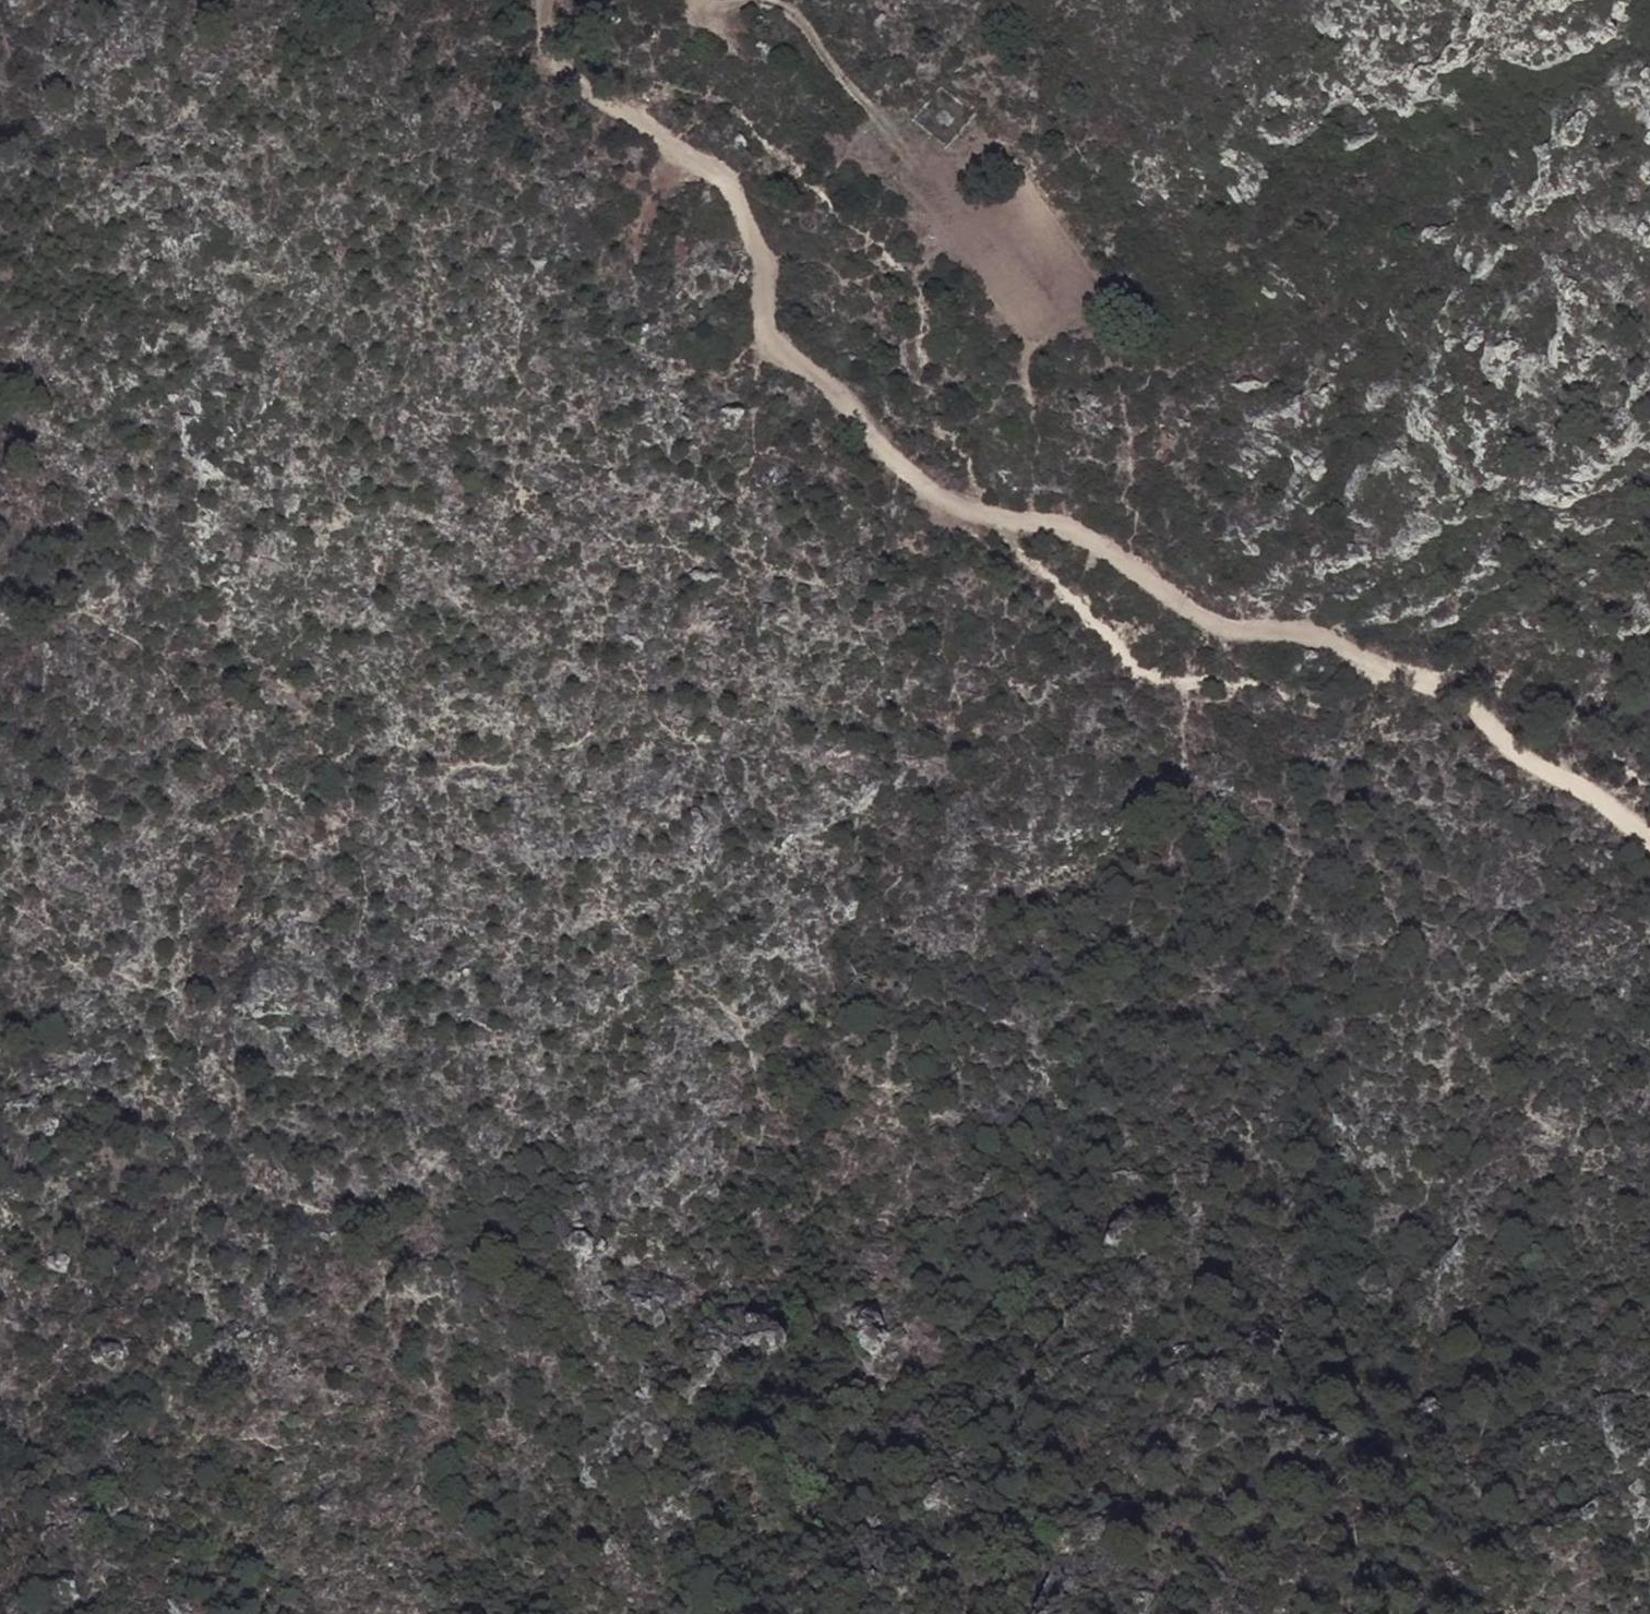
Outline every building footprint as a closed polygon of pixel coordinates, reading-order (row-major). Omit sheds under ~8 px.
[(943,82),(912,117),(946,147),(977,112),(943,82)]
